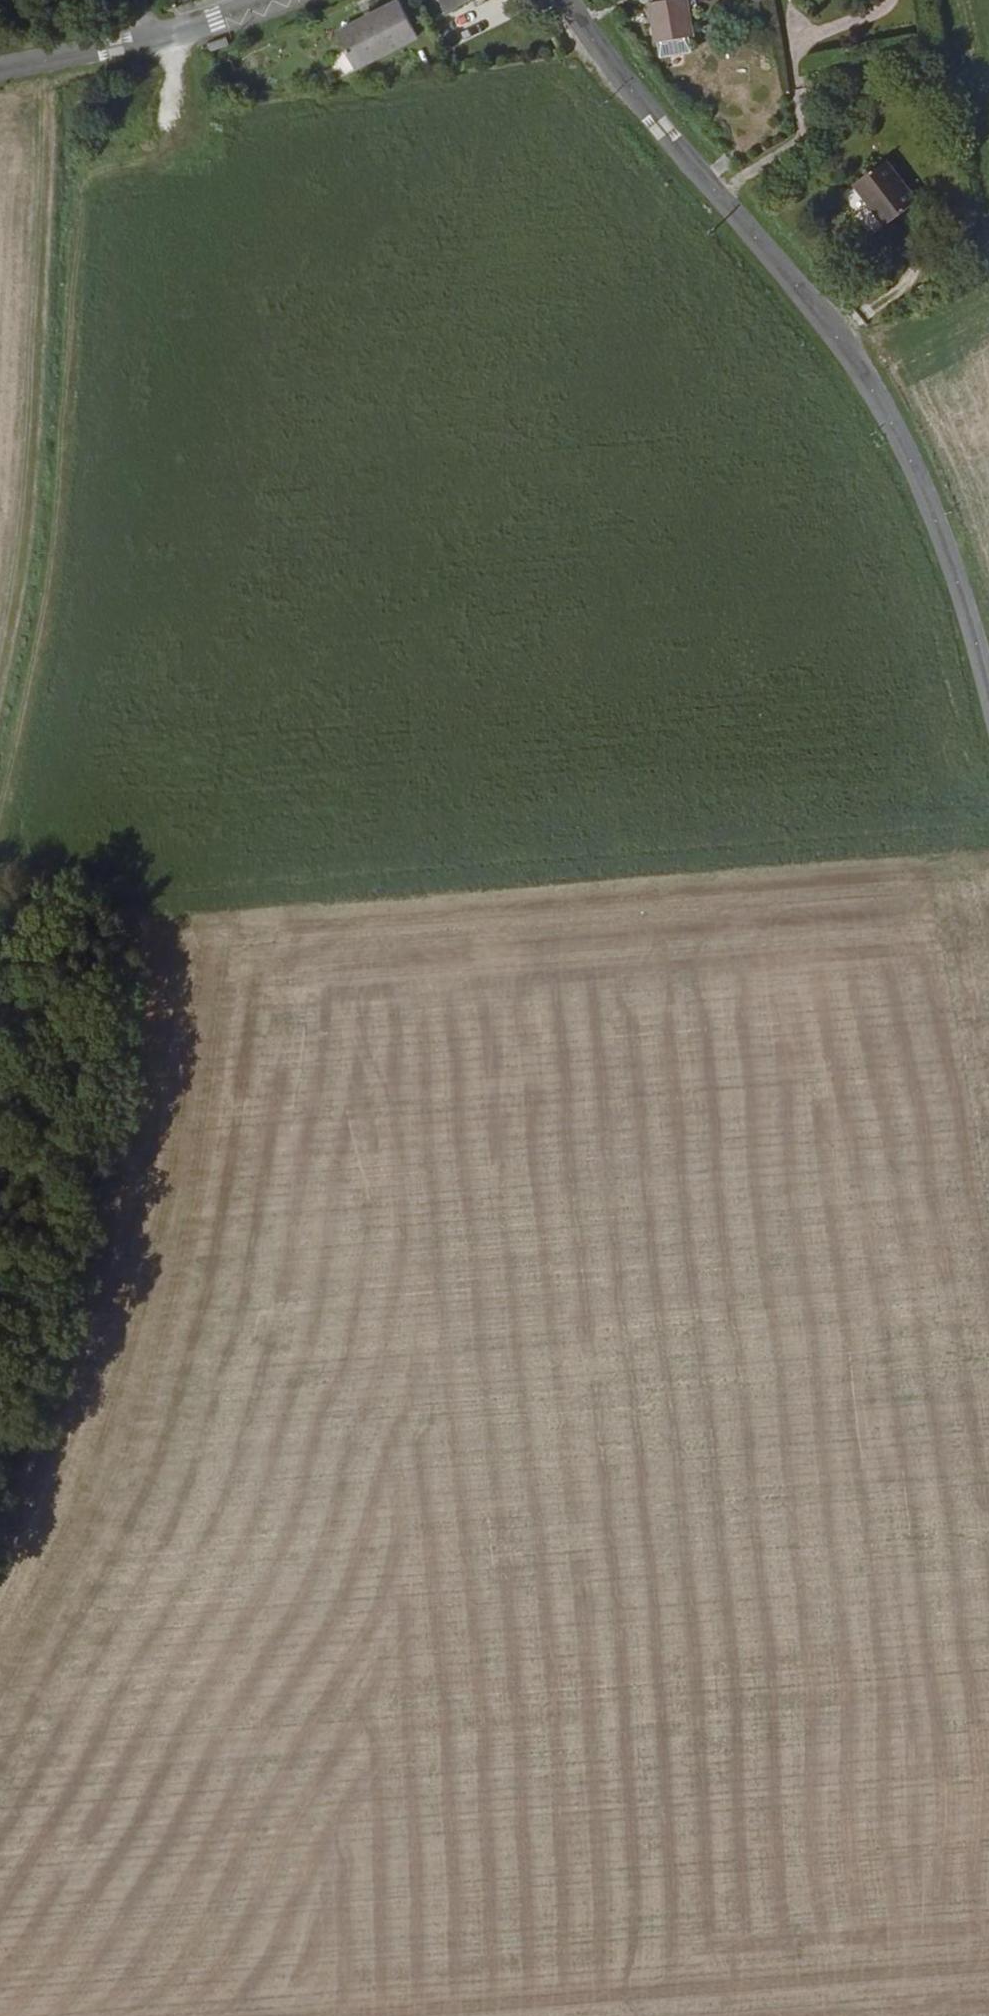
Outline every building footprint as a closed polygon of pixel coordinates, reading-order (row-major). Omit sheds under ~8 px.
[(396,0),(367,0),(328,22),(347,57),(409,23),(396,0)] [(659,58),(696,49),(683,0),(650,0),(645,1),(659,58)] [(884,230),(913,204),(882,166),(852,190),(884,230)]
